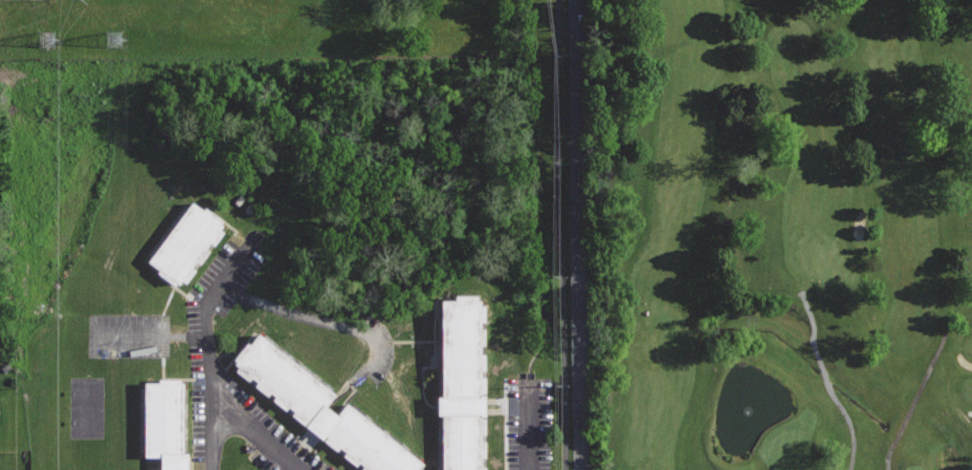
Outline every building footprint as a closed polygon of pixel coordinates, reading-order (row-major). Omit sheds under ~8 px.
[(192,202),(147,261),(181,287),(226,227),(192,202)] [(441,300),(441,393),(480,393),(481,300),(441,300)] [(258,333),(234,364),(310,423),(334,392),(258,333)] [(145,381),(145,454),(183,454),(183,381),(145,381)] [(325,435),(370,469),(420,469),(425,463),(349,405),(325,435)] [(443,469),(482,469),(483,418),(443,418),(443,469)]
